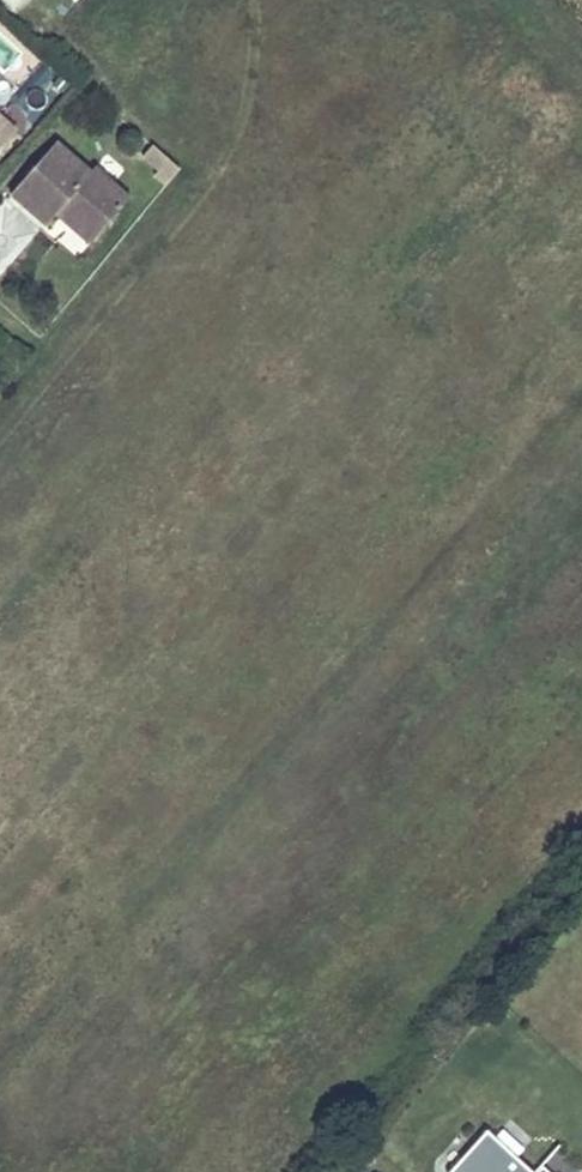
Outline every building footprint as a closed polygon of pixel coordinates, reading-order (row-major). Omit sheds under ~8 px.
[(0,116),(0,151),(18,131),(0,116)] [(91,171),(57,141),(16,188),(51,220),(56,214),(89,244),(130,197),(113,183),(95,167),(91,171)] [(164,186),(179,163),(147,142),(132,165),(164,186)] [(107,154),(95,167),(113,183),(125,169),(107,154)] [(16,188),(11,194),(46,226),(51,220),(16,188)] [(483,1126),(443,1168),(447,1171),(531,1171),(483,1126)]
